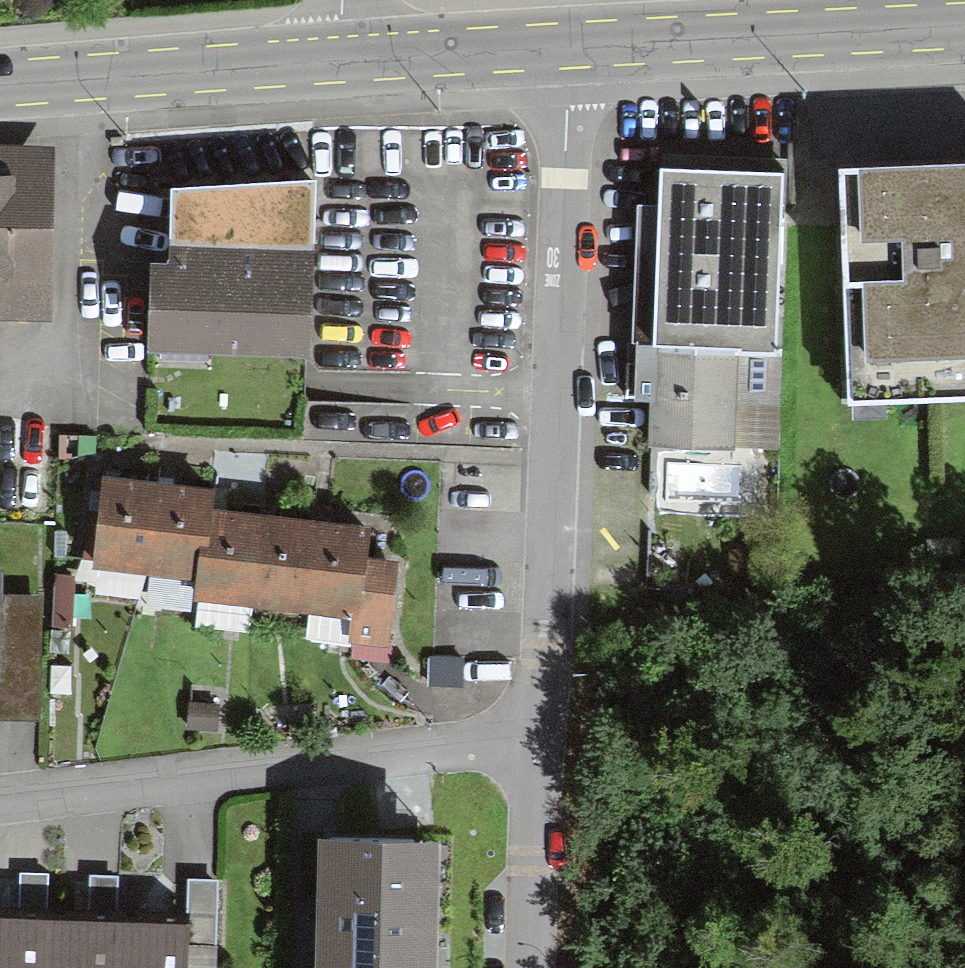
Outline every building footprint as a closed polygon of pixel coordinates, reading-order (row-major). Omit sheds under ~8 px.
[(840,132),(847,377),(851,377),(852,394),(964,390),(964,128),(840,132)] [(56,310),(57,135),(0,134),(0,309),(56,310)] [(787,148),(661,143),(659,190),(654,328),(654,335),(628,334),(627,388),(652,389),(651,431),(777,436),(787,148)] [(151,236),(147,327),(312,333),(318,162),(247,159),(247,166),(173,163),(170,237),(151,236)] [(654,328),(659,190),(637,189),(632,328),(654,328)] [(93,464),(84,551),(151,559),(197,564),(195,584),(200,585),(196,617),(248,623),(252,591),(311,597),(308,630),(353,635),(353,631),(391,635),(401,543),(370,539),(373,509),(215,492),(217,473),(102,461),(102,465),(93,464)] [(195,584),(197,564),(151,559),(146,607),(192,612),(195,584)] [(41,712),(42,587),(2,586),(2,560),(0,560),(0,711),(41,712)] [(317,815),(314,967),(436,967),(440,818),(317,815)] [(189,937),(219,938),(221,871),(188,871),(187,901),(117,899),(118,868),(90,867),(89,899),(46,897),(47,867),(23,866),(22,897),(0,897),(0,967),(188,967),(189,937)]
